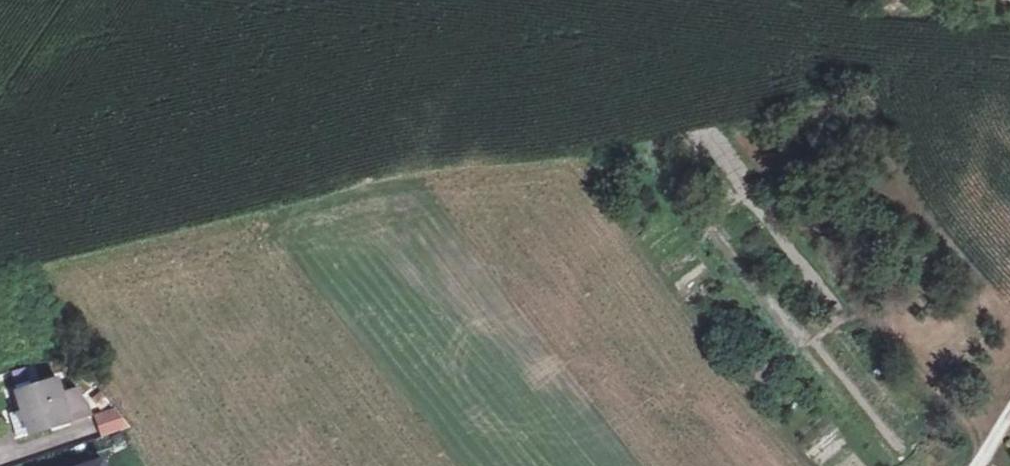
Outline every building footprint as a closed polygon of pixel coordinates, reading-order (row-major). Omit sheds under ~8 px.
[(24,409),(30,431),(30,432),(90,415),(87,406),(70,390),(62,392),(59,381),(19,393),(24,409)] [(18,435),(30,431),(24,409),(9,414),(18,435)] [(116,410),(94,417),(100,438),(130,428),(116,410)]
